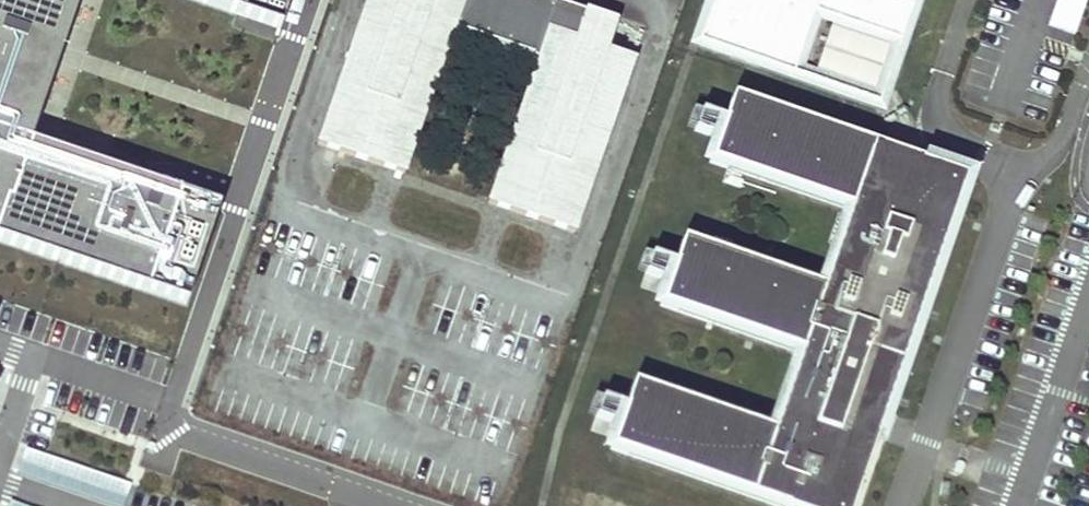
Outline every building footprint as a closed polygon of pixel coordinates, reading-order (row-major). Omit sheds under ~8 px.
[(80,0),(0,0),(0,241),(191,306),(224,204),(30,139),(80,0)] [(278,27),(288,0),(199,0),(278,27)] [(318,144),(405,174),(454,31),(538,60),(488,203),(575,233),(635,59),(607,50),(616,24),(549,0),(368,0),(318,144)] [(902,40),(915,0),(714,0),(701,39),(795,71),(816,10),(902,40)] [(733,97),(730,106),(731,106),(715,152),(714,152),(710,162),(850,210),(822,290),(692,245),(693,243),(683,240),(680,249),(681,250),(665,295),(664,295),(660,305),(800,354),(772,433),(642,388),(643,387),(633,384),(630,393),(631,393),(626,408),(615,439),(614,438),(611,448),(775,505),(853,505),(881,426),(967,178),(940,170),(937,179),(926,176),(916,173),(918,166),(920,167),(922,163),(904,157),(904,158),(742,102),(743,100),(733,97)]
